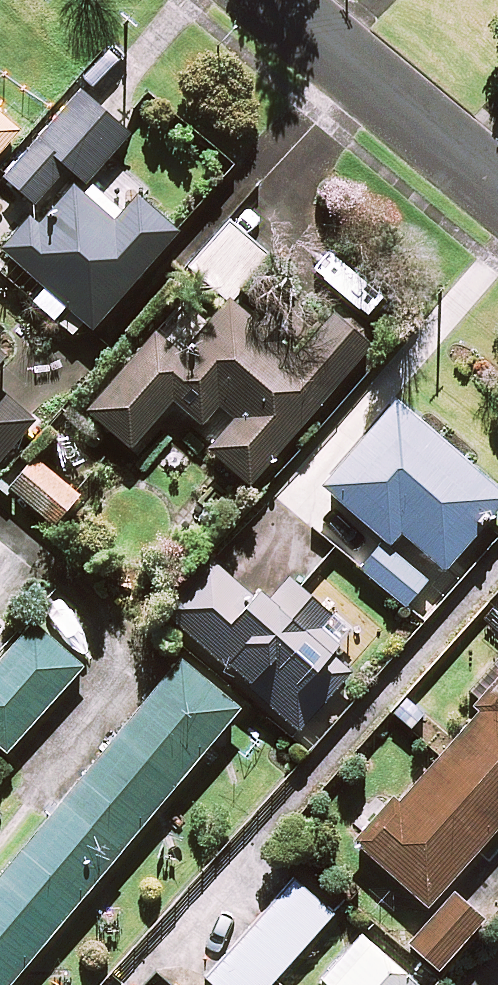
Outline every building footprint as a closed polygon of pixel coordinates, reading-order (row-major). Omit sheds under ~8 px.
[(130,134),(81,90),(4,176),(35,203),(68,166),(87,183),(130,134)] [(19,130),(0,113),(0,152),(19,130)] [(115,223),(76,188),(44,223),(33,213),(2,249),(47,289),(35,302),(54,319),(66,305),(92,328),(179,230),(139,195),(115,223)] [(268,258),(229,222),(190,266),(229,301),(268,258)] [(296,358),(231,301),(185,354),(158,331),(88,412),(131,449),(165,410),(250,484),(358,360),(321,328),(296,358)] [(35,420),(0,391),(0,462),(35,420)] [(396,401),(323,485),(389,543),(400,531),(444,570),(497,508),(497,491),(396,401)] [(74,490),(35,457),(9,488),(48,521),(74,490)] [(427,578),(382,544),(361,570),(406,605),(427,578)] [(264,608),(218,570),(175,621),(303,727),(321,705),(300,688),(349,628),(289,578),(264,608)] [(34,623),(0,661),(0,746),(8,752),(83,667),(34,623)] [(182,659),(0,876),(0,984),(9,984),(241,708),(182,659)] [(478,702),(483,707),(359,845),(428,906),(497,827),(497,680),(478,702)] [(297,878),(209,979),(216,984),(269,984),(334,911),(297,878)] [(483,918),(452,892),(409,943),(441,969),(483,918)] [(361,938),(325,979),(332,984),(331,984),(414,984),(361,938)]
